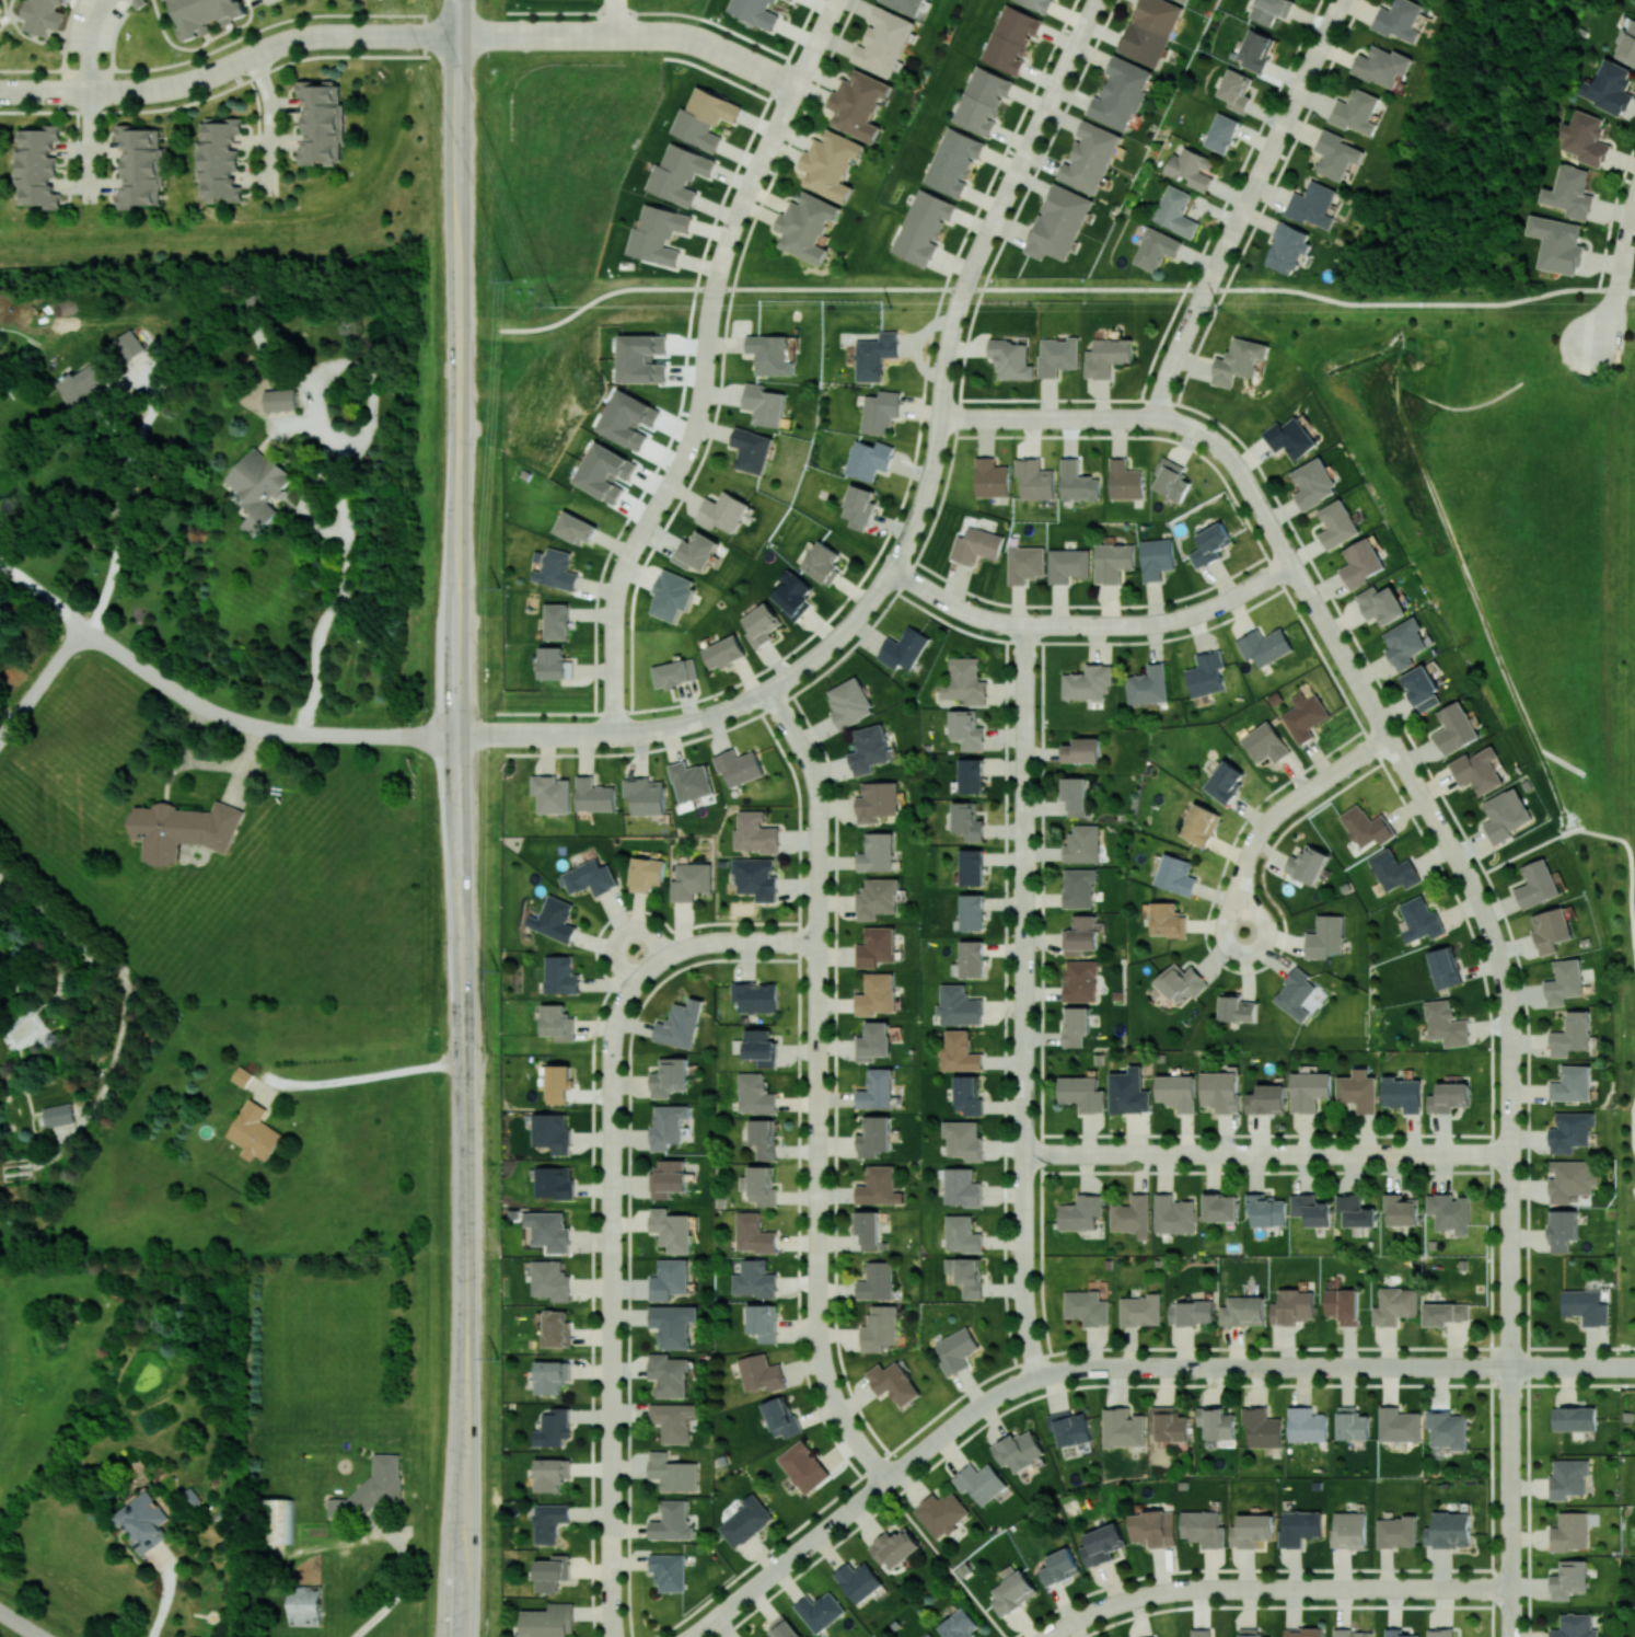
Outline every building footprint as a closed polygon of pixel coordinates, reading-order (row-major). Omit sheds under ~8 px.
[(20,17),(26,19),(23,29),(47,36),(49,27),(60,30),(65,12),(59,10),(62,0),(25,0),(20,17)] [(210,31),(207,23),(218,19),(221,26),(245,16),(238,0),(171,0),(181,26),(178,27),(183,42),(210,31)] [(772,31),(779,14),(766,9),(769,2),(775,4),(777,0),(732,0),(727,12),(772,31)] [(880,2),(918,17),(925,0),(880,0),(880,2)] [(1052,0),(1014,0),(1046,13),(1052,0)] [(1183,6),(1168,0),(1138,0),(1119,52),(1160,68),(1183,6)] [(1288,19),(1295,0),(1255,0),(1249,18),(1272,26),(1276,14),(1288,19)] [(1423,5),(1411,0),(1395,0),(1391,10),(1380,5),(1370,27),(1390,36),(1391,33),(1414,43),(1420,31),(1413,28),(1423,5)] [(1017,74),(1033,35),(1037,36),(1043,19),(1004,3),(981,60),(1017,74)] [(892,78),(906,40),(910,41),(918,22),(877,6),(870,23),(872,24),(863,46),(859,44),(851,62),(892,78)] [(1634,66),(1634,19),(1634,18),(1615,56),(1634,66)] [(1276,38),(1251,28),(1237,63),(1261,73),(1276,38)] [(1393,89),(1400,73),(1405,76),(1412,59),(1373,44),(1368,57),(1359,53),(1351,72),(1393,89)] [(1087,115),(1128,132),(1154,71),(1114,55),(1106,74),(1110,75),(1101,97),(1095,95),(1087,115)] [(1633,70),(1605,58),(1594,83),(1585,79),(1578,96),(1624,116),(1633,94),(1625,90),(1633,70)] [(1014,81),(975,65),(952,121),(988,136),(1004,96),(1007,97),(1014,81)] [(1217,95),(1229,100),(1227,106),(1243,113),(1250,97),(1246,95),(1253,78),(1229,68),(1217,95)] [(831,125),(874,143),(881,126),(871,122),(882,97),(887,99),(893,85),(856,69),(851,81),(841,77),(828,107),(837,111),(831,125)] [(341,80),(324,80),(324,85),(314,85),(314,80),(298,80),(298,96),(304,96),(305,148),(298,148),(298,163),(325,163),(342,163),(341,80)] [(670,133),(715,152),(722,136),(713,132),(720,116),(735,123),(742,105),(697,86),(687,109),(681,107),(670,133)] [(1380,97),(1354,87),(1348,103),(1337,98),(1328,119),(1372,137),(1377,123),(1370,120),(1380,97)] [(1606,119),(1576,109),(1571,124),(1565,122),(1560,136),(1566,138),(1562,149),(1578,155),(1576,160),(1602,168),(1610,144),(1599,141),(1606,119)] [(1205,146),(1228,154),(1240,120),(1217,112),(1205,146)] [(198,168),(199,168),(199,200),(216,200),(216,201),(242,201),(242,186),(235,186),(235,133),(241,133),(241,118),(224,118),(198,118),(198,168)] [(1096,195),(1121,135),(1084,120),(1077,136),(1080,137),(1069,163),(1065,161),(1057,179),(1096,195)] [(17,129),(18,149),(14,149),(15,188),(23,188),(23,205),(43,204),(43,209),(60,208),(60,193),(55,193),(54,155),(53,155),(53,141),(60,141),(60,124),(45,125),(45,129),(17,129)] [(160,204),(159,169),(161,169),(160,128),(133,129),(133,124),(117,125),(117,140),(125,140),(125,156),(122,156),(123,193),(117,193),(118,209),(134,208),(134,205),(160,204)] [(923,182),(959,197),(975,159),(978,160),(985,142),(947,126),(923,182)] [(1365,151),(1342,141),(1344,136),(1323,128),(1314,150),(1323,154),(1316,171),(1342,182),(1351,160),(1359,164),(1365,151)] [(846,203),(853,186),(846,183),(863,143),(828,129),(823,141),(813,136),(800,168),(809,171),(803,186),(846,203)] [(645,190),(691,207),(697,191),(688,188),(694,172),(709,177),(716,159),(670,142),(661,165),(655,163),(645,190)] [(1208,191),(1213,174),(1209,173),(1214,158),(1182,147),(1180,156),(1171,153),(1164,173),(1187,180),(1186,184),(1208,191)] [(1591,170),(1562,163),(1555,190),(1543,187),(1539,202),(1567,209),(1565,215),(1588,221),(1594,195),(1585,193),(1591,170)] [(1337,190),(1312,180),(1305,196),(1294,191),(1284,215),(1304,223),(1306,219),(1330,229),(1335,216),(1328,213),(1337,190)] [(1067,261),(1093,199),(1053,182),(1024,252),(1043,260),(1046,252),(1067,261)] [(1192,194),(1167,184),(1152,221),(1193,238),(1200,222),(1183,215),(1192,194)] [(928,267),(938,241),(937,240),(945,219),(950,221),(956,203),(916,188),(892,253),(928,267)] [(823,264),(829,248),(820,245),(830,219),(836,221),(842,206),(804,192),(800,203),(791,200),(786,214),(782,212),(775,229),(785,233),(779,248),(823,264)] [(628,255),(676,266),(681,247),(670,245),(673,230),(688,233),(692,214),(640,203),(628,255)] [(1582,224),(1531,214),(1527,234),(1544,238),(1538,268),(1578,276),(1584,246),(1578,245),(1582,224)] [(1293,275),(1302,253),(1305,254),(1313,234),(1282,221),(1265,264),(1293,275)] [(1182,241),(1148,225),(1132,262),(1156,273),(1165,253),(1175,258),(1182,241)] [(112,340),(124,363),(145,351),(132,329),(112,340)] [(856,381),(883,381),(883,357),(898,357),(898,331),(879,331),(879,340),(856,340),(856,381)] [(666,335),(619,335),(618,382),(666,382),(666,363),(648,363),(648,354),(666,354),(666,335)] [(756,374),(794,375),(794,361),(788,361),(788,336),(747,335),(747,353),(757,353),(756,374)] [(1080,337),(1068,337),(1068,339),(1040,339),(1039,378),(1058,378),(1058,368),(1079,369),(1080,337)] [(1232,388),(1235,374),(1255,378),(1259,358),(1266,360),(1269,344),(1232,337),(1228,359),(1217,357),(1211,384),(1232,388)] [(1085,349),(1084,378),(1111,378),(1111,363),(1132,363),(1133,340),(1094,339),(1093,349),(1085,349)] [(989,356),(997,356),(997,379),(1034,378),(1033,364),(1028,364),(1028,341),(989,341),(989,356)] [(74,413),(120,387),(102,355),(56,381),(74,413)] [(785,393),(764,391),(765,384),(746,382),(743,408),(755,409),(753,424),(781,427),(785,393)] [(265,389),(265,411),(296,410),(295,388),(265,389)] [(597,432),(640,450),(647,434),(637,430),(641,422),(653,427),(661,409),(616,389),(597,432)] [(891,434),(892,417),(899,417),(900,391),(878,390),(878,396),(864,395),(862,433),(891,434)] [(1317,444),(1295,416),(1283,426),(1279,420),(1261,433),(1277,453),(1284,447),(1295,461),(1317,444)] [(764,475),(774,436),(735,427),(731,445),(740,448),(735,468),(764,475)] [(844,472),(873,482),(878,468),(887,471),(895,447),(877,440),(875,446),(855,439),(844,472)] [(638,464),(596,441),(573,482),(615,504),(623,488),(613,483),(618,475),(628,481),(638,464)] [(279,511),(270,503),(294,478),(257,444),(225,479),(247,499),(243,504),(253,513),(242,525),(255,537),(279,511)] [(1291,471),(1300,489),(1294,492),(1303,510),(1339,492),(1320,456),(1291,471)] [(976,496),(1009,497),(1009,466),(995,466),(995,457),(976,457),(976,496)] [(1181,502),(1191,482),(1181,477),(1186,468),(1163,457),(1154,474),(1159,476),(1153,488),(1181,502)] [(1055,499),(1055,470),(1040,469),(1040,459),(1016,458),(1016,476),(1022,476),(1021,498),(1055,499)] [(1062,500),(1101,499),(1100,476),(1079,477),(1079,458),(1061,458),(1062,500)] [(1143,470),(1127,470),(1127,458),(1110,458),(1111,499),(1143,499),(1143,470)] [(849,526),(867,531),(875,503),(872,502),(875,490),(851,484),(842,516),(851,519),(849,526)] [(750,503),(723,490),(718,502),(707,497),(696,521),(713,529),(715,524),(736,533),(750,503)] [(1360,532),(1341,498),(1318,511),(1328,528),(1318,533),(1328,551),(1360,532)] [(583,538),(592,542),(599,525),(563,511),(555,533),(581,543),(583,538)] [(1221,557),(1218,550),(1233,543),(1223,522),(1196,535),(1202,548),(1189,553),(1196,569),(1221,557)] [(1004,536),(969,526),(966,537),(957,534),(950,559),(974,566),(977,554),(997,560),(1004,536)] [(705,572),(721,543),(700,532),(694,543),(683,537),(672,559),(691,570),(693,565),(705,572)] [(1350,564),(1340,568),(1350,590),(1369,582),(1367,576),(1384,569),(1370,537),(1343,548),(1350,564)] [(1141,540),(1143,582),(1161,581),(1161,570),(1174,569),(1173,539),(1141,540)] [(801,567),(829,586),(841,569),(834,564),(841,555),(820,540),(801,567)] [(1095,545),(1095,583),(1121,583),(1120,570),(1135,569),(1135,544),(1095,545)] [(1027,585),(1027,577),(1045,577),(1045,546),(1009,546),(1008,584),(1027,585)] [(575,589),(578,573),(568,571),(572,551),(547,547),(546,552),(535,551),(533,561),(542,562),(541,571),(533,569),(530,582),(575,589)] [(1090,549),(1049,549),(1049,584),(1070,584),(1069,577),(1090,577),(1090,549)] [(647,611),(674,623),(681,608),(686,610),(697,582),(664,568),(647,611)] [(812,589),(789,568),(779,579),(784,583),(771,597),(796,621),(812,604),(804,597),(812,589)] [(1366,620),(1377,617),(1380,625),(1406,616),(1395,586),(1379,592),(1376,587),(1357,594),(1366,620)] [(742,619),(749,629),(744,632),(756,649),(772,638),(768,632),(782,623),(768,601),(742,619)] [(569,640),(570,604),(546,604),(545,639),(569,640)] [(1383,632),(1390,648),(1387,649),(1397,672),(1415,664),(1410,655),(1432,645),(1428,635),(1424,637),(1415,617),(1383,632)] [(911,670),(930,638),(909,625),(899,642),(889,636),(876,657),(896,670),(900,663),(911,670)] [(1259,667),(1293,651),(1283,627),(1262,636),(1259,629),(1236,640),(1246,661),(1254,657),(1259,667)] [(711,671),(746,656),(737,634),(702,649),(711,671)] [(539,678),(567,678),(567,647),(539,647),(539,678)] [(1225,690),(1219,668),(1225,667),(1220,649),(1196,655),(1199,666),(1185,670),(1192,697),(1225,690)] [(652,667),(657,688),(666,686),(666,687),(698,680),(693,657),(652,667)] [(987,705),(987,681),(979,681),(979,657),(950,657),(950,683),(941,683),(941,699),(965,699),(965,705),(987,705)] [(1128,703),(1167,702),(1166,663),(1148,663),(1148,674),(1127,675),(1128,703)] [(1063,699),(1104,699),(1104,692),(1111,692),(1111,664),(1085,664),(1085,674),(1063,673),(1063,699)] [(1420,713),(1441,703),(1435,691),(1438,690),(1426,664),(1402,675),(1420,713)] [(858,677),(827,691),(836,710),(832,712),(840,729),(875,713),(858,677)] [(1281,715),(1299,745),(1314,736),(1309,728),(1330,716),(1317,693),(1308,699),(1303,691),(1291,698),(1296,706),(1281,715)] [(1479,738),(1461,700),(1437,711),(1445,728),(1433,733),(1444,755),(1479,738)] [(951,710),(950,741),(962,741),(962,750),(983,750),(983,727),(977,726),(977,710),(951,710)] [(1274,763),(1290,753),(1270,720),(1242,737),(1257,763),(1270,755),(1274,763)] [(892,760),(882,723),(853,730),(858,750),(849,753),(855,777),(873,772),(872,765),(892,760)] [(1063,761),(1100,762),(1101,738),(1075,737),(1075,745),(1063,745),(1063,761)] [(1503,783),(1491,761),(1499,757),(1492,745),(1470,757),(1468,753),(1448,763),(1460,786),(1471,781),(1479,796),(1503,783)] [(764,775),(756,750),(737,757),(734,749),(712,756),(718,774),(723,772),(729,787),(764,775)] [(1248,775),(1226,758),(1204,788),(1226,805),(1248,775)] [(983,793),(984,759),(959,759),(959,793),(983,793)] [(680,811),(696,808),(694,798),(713,794),(707,764),(688,768),(687,760),(670,764),(680,811)] [(570,813),(570,779),(556,779),(556,775),(532,775),(532,795),(538,795),(538,813),(570,813)] [(577,810),(615,811),(615,786),(594,785),(594,776),(577,775),(577,810)] [(665,814),(664,780),(650,781),(649,777),(623,778),(623,797),(632,797),(633,815),(665,814)] [(1068,816),(1087,816),(1086,777),(1063,778),(1064,801),(1067,801),(1068,816)] [(857,823),(876,823),(876,815),(898,815),(897,782),(863,783),(863,796),(856,796),(857,823)] [(1532,820),(1516,786),(1483,803),(1492,820),(1483,824),(1494,846),(1514,836),(1511,830),(1532,820)] [(228,854),(244,810),(216,800),(212,811),(187,809),(170,803),(155,802),(153,807),(136,806),(132,815),(130,839),(145,840),(144,859),(154,864),(179,865),(180,842),(201,844),(228,854)] [(954,802),(953,833),(966,833),(965,841),(983,841),(983,820),(976,820),(976,802),(954,802)] [(1181,837),(1208,847),(1221,813),(1194,803),(1181,837)] [(1380,844),(1395,836),(1383,814),(1371,821),(1361,803),(1340,815),(1359,849),(1377,839),(1380,844)] [(778,851),(779,827),(764,827),(764,811),(738,810),(738,828),(734,828),(733,850),(778,851)] [(1098,824),(1073,825),(1073,833),(1068,833),(1068,843),(1063,844),(1063,862),(1099,862),(1098,824)] [(866,833),(866,852),(857,852),(857,871),(893,871),(892,832),(866,833)] [(1284,871),(1315,886),(1330,855),(1307,844),(1300,858),(1292,855),(1284,871)] [(1411,858),(1399,864),(1392,847),(1369,858),(1384,892),(1404,883),(1406,888),(1421,881),(1411,858)] [(983,885),(983,850),(960,850),(960,885),(983,885)] [(1154,884),(1191,897),(1197,878),(1188,875),(1192,862),(1165,852),(1154,884)] [(1522,866),(1528,883),(1515,889),(1522,909),(1560,895),(1546,857),(1522,866)] [(664,885),(665,859),(632,858),(631,892),(650,892),(651,885),(664,885)] [(774,859),(734,858),(734,893),(756,893),(756,902),(777,902),(777,875),(774,875),(774,859)] [(609,863),(601,866),(598,859),(560,873),(568,894),(591,885),(595,895),(617,886),(609,863)] [(711,864),(676,863),(676,880),(672,879),(671,901),(694,902),(694,892),(711,892),(711,864)] [(1092,907),(1092,881),(1096,882),(1096,869),(1064,869),(1064,907),(1092,907)] [(897,878),(865,878),(865,892),(857,892),(857,920),(877,920),(877,913),(897,913),(897,878)] [(571,942),(577,926),(567,923),(574,903),(548,894),(540,918),(529,914),(525,927),(571,942)] [(983,930),(984,894),(960,894),(960,930),(983,930)] [(1409,928),(1401,931),(1406,943),(1429,934),(1431,939),(1446,933),(1436,910),(1430,912),(1423,895),(1399,904),(1409,928)] [(1152,935),(1186,935),(1186,913),(1177,914),(1177,901),(1151,902),(1152,935)] [(1531,916),(1535,929),(1533,930),(1540,955),(1558,951),(1555,942),(1573,938),(1564,907),(1531,916)] [(1306,958),(1329,958),(1329,952),(1343,953),(1344,915),(1317,914),(1317,933),(1307,933),(1306,958)] [(1097,915),(1074,915),(1074,929),(1064,929),(1063,955),(1081,955),(1081,949),(1097,949),(1097,915)] [(894,927),(866,927),(866,944),(857,944),(857,967),(878,967),(878,961),(894,961),(894,927)] [(984,941),(960,940),(960,963),(953,963),(952,976),(983,976),(984,941)] [(1427,952),(1437,990),(1462,983),(1453,945),(1427,952)] [(572,956),(545,955),(545,993),(579,993),(579,974),(572,974),(572,956)] [(1582,995),(1580,959),(1554,960),(1555,980),(1545,981),(1547,1007),(1565,1006),(1565,996),(1582,995)] [(1065,1001),(1097,1001),(1096,960),(1065,961),(1065,1001)] [(1191,966),(1185,972),(1175,961),(1154,982),(1177,1004),(1190,992),(1195,997),(1209,984),(1191,966)] [(1300,1005),(1318,983),(1297,967),(1272,999),(1302,1023),(1310,1013),(1300,1005)] [(895,973),(867,973),(866,994),(857,994),(857,1015),(875,1015),(875,1011),(895,1011),(895,973)] [(732,1000),(740,1000),(740,1012),(777,1012),(777,984),(755,984),(755,982),(731,982),(732,1000)] [(966,984),(941,984),(941,1004),(936,1004),(936,1016),(940,1016),(940,1024),(983,1024),(982,998),(966,999),(966,984)] [(1326,992),(1315,986),(1303,1008),(1314,1014),(1326,992)] [(1256,1001),(1241,1001),(1242,993),(1220,992),(1219,1020),(1255,1022),(1256,1001)] [(692,1048),(703,1000),(690,997),(688,1005),(673,1002),(668,1024),(657,1022),(653,1040),(692,1048)] [(1469,1045),(1468,1019),(1454,1020),(1453,1000),(1426,1001),(1428,1039),(1444,1038),(1444,1046),(1469,1045)] [(565,1004),(541,1004),(541,1035),(555,1035),(555,1041),(574,1041),(574,1017),(565,1017),(565,1004)] [(1065,1047),(1083,1047),(1083,1032),(1089,1032),(1090,1007),(1066,1007),(1065,1047)] [(1550,1031),(1550,1057),(1569,1056),(1569,1050),(1590,1049),(1589,1011),(1566,1011),(1566,1031),(1550,1031)] [(856,1061),(876,1061),(876,1056),(890,1056),(891,1022),(867,1021),(867,1037),(857,1036),(856,1061)] [(758,1059),(758,1067),(776,1067),(777,1041),(770,1041),(770,1029),(745,1029),(744,1059),(758,1059)] [(982,1070),(983,1053),(969,1053),(970,1030),(946,1030),(946,1046),(941,1046),(941,1070),(982,1070)] [(670,1097),(670,1090),(688,1089),(688,1058),(660,1058),(660,1073),(650,1073),(650,1098),(670,1097)] [(1589,1101),(1590,1065),(1563,1064),(1562,1081),(1549,1080),(1548,1099),(1589,1101)] [(245,1088),(254,1074),(240,1065),(231,1079),(245,1088)] [(548,1104),(566,1104),(566,1088),(572,1088),(572,1065),(548,1065),(548,1104)] [(1109,1073),(1110,1112),(1151,1112),(1150,1090),(1142,1090),(1142,1065),(1129,1066),(1129,1072),(1109,1073)] [(1376,1113),(1377,1077),(1368,1077),(1368,1068),(1353,1067),(1353,1077),(1337,1076),(1337,1102),(1358,1103),(1358,1113),(1376,1113)] [(892,1108),(892,1068),(868,1068),(868,1090),(857,1090),(857,1108),(892,1108)] [(765,1072),(738,1073),(739,1113),(777,1112),(776,1092),(766,1092),(765,1072)] [(1201,1106),(1216,1105),(1216,1113),(1240,1112),(1239,1072),(1201,1072),(1201,1106)] [(1291,1112),(1317,1112),(1317,1098),(1331,1098),(1331,1073),(1292,1072),(1291,1112)] [(1422,1080),(1396,1079),(1396,1075),(1383,1074),(1382,1107),(1404,1107),(1404,1113),(1421,1114),(1422,1080)] [(954,1114),(980,1114),(981,1076),(955,1075),(954,1114)] [(1156,1076),(1156,1101),(1167,1101),(1167,1106),(1178,1105),(1178,1113),(1195,1113),(1195,1075),(1156,1076)] [(1098,1077),(1059,1077),(1059,1103),(1079,1102),(1079,1112),(1105,1112),(1105,1090),(1098,1090),(1098,1077)] [(1470,1106),(1470,1083),(1438,1083),(1438,1095),(1428,1095),(1428,1113),(1452,1112),(1452,1106),(1470,1106)] [(1286,1085),(1258,1085),(1258,1093),(1246,1093),(1246,1113),(1286,1113),(1286,1085)] [(267,1161),(283,1134),(261,1120),(267,1109),(249,1098),(226,1136),(245,1147),(240,1154),(251,1161),(255,1154),(267,1161)] [(43,1108),(47,1127),(75,1121),(70,1102),(43,1108)] [(652,1105),(652,1150),(669,1150),(669,1143),(681,1143),(681,1118),(691,1118),(691,1106),(652,1105)] [(1549,1153),(1573,1154),(1573,1145),(1588,1146),(1589,1126),(1595,1126),(1595,1112),(1557,1112),(1557,1128),(1550,1128),(1549,1153)] [(534,1146),(552,1146),(552,1155),(569,1154),(569,1114),(534,1114),(534,1146)] [(890,1116),(866,1116),(866,1134),(857,1134),(857,1157),(877,1157),(877,1150),(890,1150),(890,1116)] [(776,1119),(750,1119),(750,1145),(757,1145),(757,1160),(776,1160),(776,1119)] [(943,1121),(943,1136),(947,1136),(947,1156),(965,1156),(965,1161),(982,1161),(983,1137),(978,1136),(979,1122),(943,1121)] [(671,1198),(671,1191),(686,1191),(686,1160),(659,1159),(659,1169),(651,1169),(651,1198),(671,1198)] [(1549,1203),(1569,1203),(1569,1194),(1591,1194),(1591,1185),(1597,1185),(1597,1160),(1551,1161),(1551,1175),(1549,1175),(1549,1203)] [(895,1165),(867,1165),(868,1184),(856,1185),(856,1204),(904,1203),(904,1192),(895,1192),(895,1165)] [(773,1167),(749,1166),(748,1176),(740,1176),(740,1190),(749,1190),(749,1204),(776,1205),(777,1188),(773,1188),(773,1167)] [(572,1198),(573,1167),(537,1167),(536,1197),(572,1198)] [(973,1168),(944,1168),(945,1206),(981,1205),(981,1183),(973,1183),(973,1168)] [(1388,1225),(1419,1225),(1419,1199),(1402,1198),(1402,1193),(1385,1192),(1384,1213),(1388,1213),(1388,1225)] [(1195,1232),(1196,1201),(1173,1200),(1173,1194),(1155,1193),(1155,1231),(1195,1232)] [(1332,1226),(1331,1201),(1316,1201),(1316,1193),(1291,1194),(1291,1216),(1306,1216),(1306,1227),(1332,1226)] [(1059,1230),(1096,1229),(1096,1216),(1103,1216),(1102,1194),(1077,1195),(1077,1204),(1059,1204),(1059,1230)] [(1131,1194),(1131,1204),(1111,1204),(1111,1230),(1138,1231),(1138,1239),(1149,1239),(1150,1194),(1131,1194)] [(1205,1220),(1238,1221),(1239,1194),(1206,1194),(1205,1220)] [(1377,1226),(1377,1208),(1361,1208),(1361,1194),(1336,1194),(1336,1212),(1344,1212),(1344,1226),(1377,1226)] [(1469,1235),(1470,1196),(1456,1196),(1456,1194),(1427,1194),(1427,1214),(1436,1214),(1435,1230),(1455,1230),(1455,1235),(1469,1235)] [(1286,1196),(1246,1196),(1246,1217),(1253,1217),(1253,1226),(1286,1226),(1286,1196)] [(668,1253),(690,1252),(690,1214),(668,1214),(668,1207),(650,1207),(650,1231),(660,1231),(660,1245),(667,1245),(668,1253)] [(1578,1210),(1553,1210),(1553,1227),(1549,1227),(1549,1251),(1569,1252),(1569,1238),(1577,1238),(1578,1210)] [(879,1250),(879,1211),(856,1211),(856,1234),(861,1234),(861,1251),(879,1250)] [(564,1212),(525,1212),(525,1226),(531,1226),(532,1245),(547,1245),(547,1252),(570,1252),(569,1227),(565,1227),(564,1212)] [(760,1212),(736,1212),(736,1251),(776,1251),(776,1231),(760,1231),(760,1212)] [(982,1252),(983,1233),(972,1233),(973,1216),(947,1215),(946,1251),(982,1252)] [(688,1259),(659,1258),(659,1276),(649,1276),(649,1300),(671,1300),(671,1293),(688,1293),(688,1259)] [(963,1299),(981,1299),(981,1258),(945,1258),(945,1273),(956,1273),(956,1284),(963,1284),(963,1299)] [(732,1274),(732,1294),(758,1294),(758,1298),(776,1298),(776,1274),(768,1274),(767,1259),(741,1259),(741,1274),(732,1274)] [(533,1260),(532,1295),(552,1295),(552,1302),(570,1302),(570,1273),(563,1272),(563,1260),(533,1260)] [(856,1299),(893,1299),(892,1261),(867,1262),(867,1281),(856,1281),(856,1299)] [(1373,1326),(1397,1325),(1397,1317),(1418,1317),(1418,1288),(1379,1288),(1379,1306),(1373,1306),(1373,1326)] [(1358,1289),(1325,1290),(1325,1315),(1340,1314),(1340,1326),(1358,1325),(1358,1289)] [(1562,1316),(1582,1315),(1583,1325),(1608,1325),(1608,1303),(1601,1303),(1600,1289),(1562,1290),(1562,1316)] [(1109,1300),(1099,1300),(1099,1291),(1065,1290),(1064,1318),(1083,1318),(1083,1325),(1108,1326),(1109,1300)] [(1271,1325),(1296,1325),(1296,1319),(1315,1319),(1314,1290),(1279,1290),(1279,1302),(1270,1303),(1271,1325)] [(1121,1325),(1160,1325),(1161,1293),(1147,1292),(1147,1297),(1121,1297),(1121,1325)] [(1264,1296),(1227,1297),(1228,1306),(1220,1306),(1220,1325),(1265,1325),(1264,1296)] [(1169,1325),(1214,1324),(1213,1301),(1168,1302),(1169,1325)] [(1424,1326),(1447,1326),(1447,1321),(1469,1321),(1469,1303),(1423,1303),(1424,1326)] [(776,1305),(748,1304),(748,1333),(758,1333),(758,1342),(776,1342),(776,1305)] [(896,1305),(869,1306),(869,1325),(861,1325),(861,1352),(883,1351),(883,1344),(897,1344),(896,1305)] [(698,1306),(651,1306),(651,1327),(660,1327),(660,1348),(689,1348),(689,1322),(698,1322),(698,1306)] [(544,1346),(569,1346),(570,1310),(544,1310),(544,1346)] [(935,1342),(943,1361),(941,1362),(947,1377),(968,1367),(964,1356),(979,1349),(968,1326),(935,1342)] [(738,1359),(746,1391),(767,1386),(769,1391),(786,1387),(780,1363),(769,1366),(766,1352),(738,1359)] [(688,1359),(670,1358),(670,1354),(649,1353),(649,1378),(658,1378),(658,1396),(687,1397),(688,1359)] [(900,1407),(920,1396),(900,1360),(884,1369),(881,1363),(866,1372),(879,1396),(890,1390),(900,1407)] [(561,1395),(562,1382),(569,1382),(570,1361),(536,1361),(535,1394),(561,1395)] [(774,1439),(799,1432),(788,1395),(763,1402),(774,1439)] [(689,1417),(698,1417),(698,1404),(650,1404),(650,1423),(662,1422),(662,1444),(690,1443),(689,1417)] [(1380,1441),(1421,1440),(1420,1412),(1399,1412),(1399,1405),(1379,1406),(1380,1441)] [(1151,1406),(1152,1441),(1189,1440),(1188,1415),(1179,1415),(1179,1406),(1151,1406)] [(1235,1439),(1235,1414),(1224,1414),(1224,1406),(1198,1406),(1197,1426),(1206,1426),(1205,1438),(1235,1439)] [(1288,1441),(1327,1442),(1328,1414),(1313,1413),(1313,1407),(1289,1406),(1288,1441)] [(1338,1439),(1369,1439),(1370,1415),(1357,1415),(1358,1406),(1338,1406),(1338,1439)] [(1596,1430),(1596,1406),(1552,1407),(1552,1431),(1596,1430)] [(534,1446),(563,1446),(563,1438),(569,1438),(569,1407),(550,1407),(550,1413),(542,1413),(542,1430),(534,1430),(534,1446)] [(1103,1446),(1145,1446),(1145,1415),(1129,1415),(1129,1407),(1103,1408),(1103,1446)] [(1249,1425),(1249,1447),(1282,1447),(1281,1418),(1267,1418),(1267,1407),(1242,1407),(1242,1425),(1249,1425)] [(1092,1441),(1086,1412),(1073,1415),(1071,1410),(1048,1415),(1052,1433),(1056,1432),(1060,1448),(1092,1441)] [(1432,1428),(1432,1445),(1452,1446),(1452,1450),(1466,1450),(1467,1412),(1427,1412),(1427,1428),(1432,1428)] [(1001,1467),(1010,1463),(1014,1471),(1046,1456),(1031,1427),(991,1446),(1001,1467)] [(776,1458),(805,1495),(831,1476),(802,1438),(776,1458)] [(667,1462),(668,1451),(650,1450),(649,1478),(661,1478),(661,1490),(697,1491),(697,1463),(667,1462)] [(400,1454),(374,1454),(374,1480),(357,1480),(357,1497),(328,1498),(328,1511),(401,1510),(400,1454)] [(570,1459),(536,1459),(535,1491),(562,1492),(562,1477),(570,1478),(570,1459)] [(1589,1460),(1552,1460),(1552,1499),(1567,1500),(1567,1495),(1584,1495),(1585,1475),(1589,1475),(1589,1460)] [(990,1462),(978,1471),(972,1464),(952,1478),(963,1492),(968,1488),(981,1506),(1008,1486),(990,1462)] [(112,1516),(120,1528),(124,1525),(133,1536),(129,1539),(142,1556),(168,1536),(160,1525),(169,1518),(148,1489),(112,1516)] [(938,1540),(971,1513),(951,1490),(940,1499),(934,1492),(913,1510),(938,1540)] [(735,1549),(774,1519),(756,1495),(717,1525),(735,1549)] [(294,1499),(267,1498),(266,1543),(293,1543),(294,1499)] [(649,1539),(690,1538),(689,1499),(662,1499),(662,1521),(649,1521),(649,1539)] [(569,1504),(534,1505),(535,1544),(558,1544),(557,1522),(570,1522),(569,1504)] [(1175,1511),(1129,1513),(1131,1542),(1143,1542),(1143,1547),(1176,1545),(1175,1511)] [(1181,1512),(1182,1539),(1201,1539),(1202,1548),(1226,1547),(1225,1526),(1221,1526),(1221,1511),(1181,1512)] [(1321,1511),(1280,1511),(1280,1547),(1302,1547),(1302,1537),(1321,1537),(1321,1511)] [(1587,1511),(1559,1512),(1559,1526),(1551,1527),(1551,1550),(1588,1549),(1587,1511)] [(1366,1512),(1333,1512),(1333,1548),(1366,1549),(1366,1512)] [(1470,1512),(1433,1512),(1433,1527),(1424,1527),(1424,1546),(1470,1546),(1470,1512)] [(1416,1516),(1377,1518),(1378,1547),(1417,1546),(1416,1516)] [(1126,1546),(1118,1522),(1084,1534),(1088,1544),(1080,1547),(1088,1568),(1114,1559),(1111,1551),(1126,1546)] [(882,1564),(887,1560),(894,1569),(922,1545),(905,1526),(891,1538),(886,1532),(868,1548),(882,1564)] [(1039,1569),(1045,1587),(1081,1573),(1071,1547),(1046,1556),(1050,1565),(1039,1569)] [(536,1560),(536,1592),(559,1592),(559,1579),(569,1579),(569,1554),(551,1554),(551,1560),(536,1560)] [(685,1591),(685,1554),(650,1554),(649,1572),(657,1572),(657,1591),(685,1591)] [(1550,1600),(1570,1600),(1570,1592),(1588,1591),(1587,1560),(1559,1560),(1559,1574),(1550,1575),(1550,1600)] [(833,1574),(857,1604),(883,1584),(865,1562),(855,1570),(849,1561),(833,1574)] [(1038,1595),(1023,1568),(1016,1572),(1012,1564),(999,1572),(1005,1581),(991,1589),(996,1598),(991,1601),(1000,1616),(1038,1595)] [(322,1587),(291,1587),(290,1625),(321,1626),(322,1587)] [(809,1596),(795,1605),(814,1634),(846,1613),(831,1590),(813,1602),(809,1596)] [(548,1603),(548,1610),(521,1610),(521,1636),(568,1636),(568,1633),(573,1633),(574,1603),(548,1603)] [(964,1606),(936,1629),(943,1636),(974,1636),(971,1633),(980,1626),(964,1606)] [(1598,1629),(1592,1629),(1591,1613),(1561,1614),(1562,1628),(1550,1629),(1550,1636),(1598,1636),(1598,1629)] [(783,1614),(767,1628),(773,1635),(770,1636),(802,1636),(783,1614)] [(1210,1628),(1191,1628),(1191,1636),(1211,1636),(1210,1628)] [(1272,1636),(1261,1636),(1261,1628),(1240,1628),(1239,1636),(1272,1636)] [(1323,1628),(1284,1628),(1284,1636),(1323,1636),(1323,1628)] [(1453,1628),(1428,1628),(1428,1636),(1453,1636),(1453,1628)]
